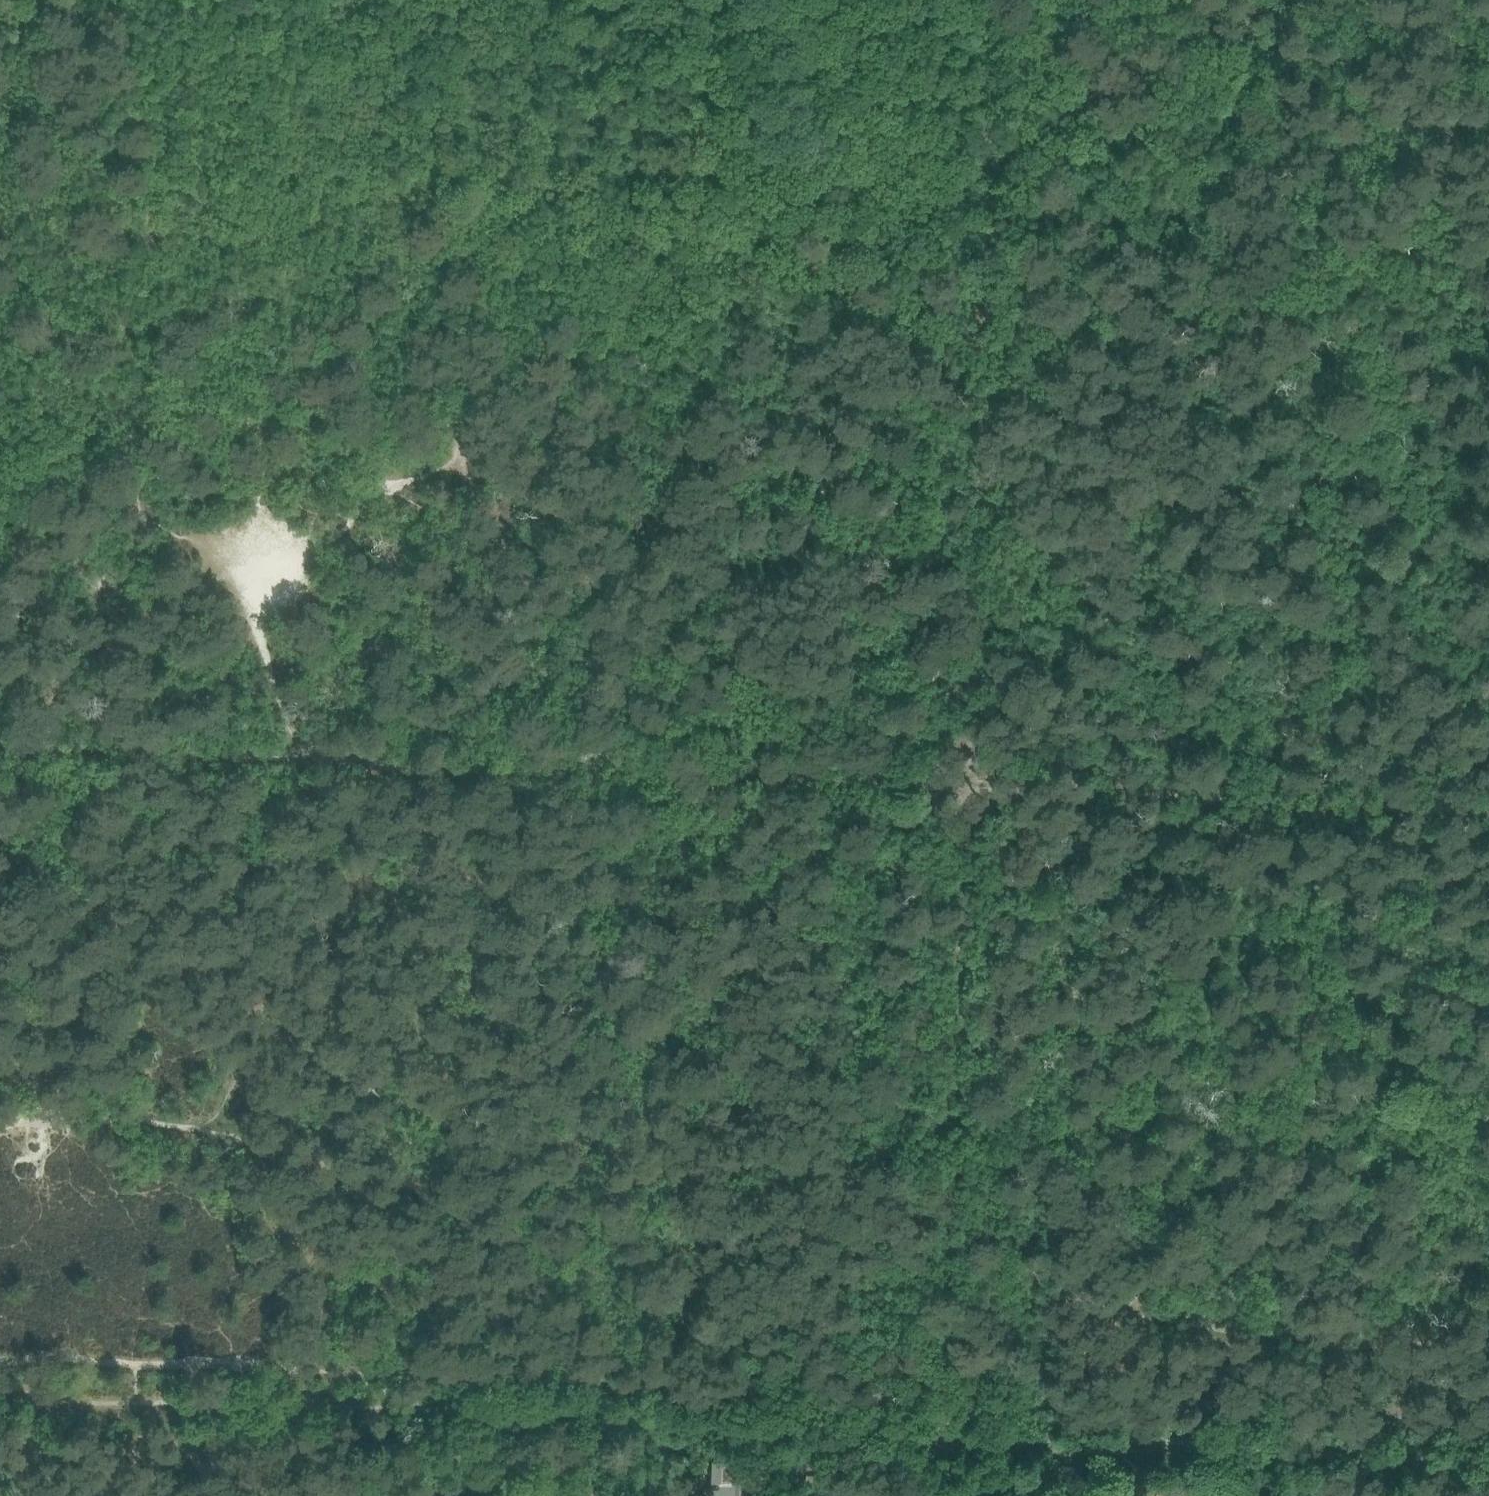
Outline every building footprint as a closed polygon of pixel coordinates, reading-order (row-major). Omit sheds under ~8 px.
[(763,1465),(722,1463),(722,1487),(723,1481),(740,1482),(740,1495),(762,1495),(763,1465)]
